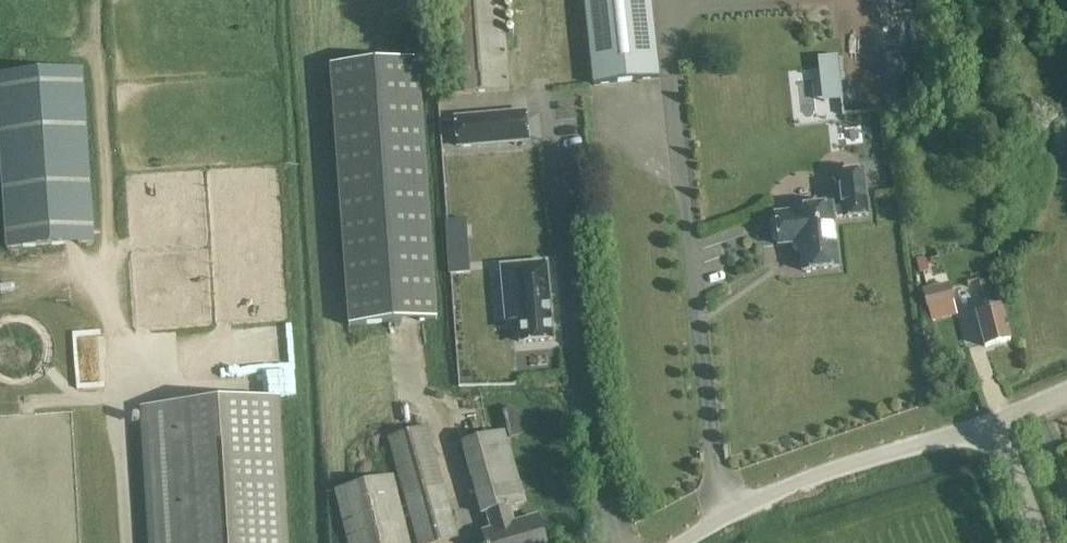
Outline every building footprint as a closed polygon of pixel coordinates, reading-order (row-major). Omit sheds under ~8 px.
[(451,95),(510,90),(503,0),(444,0),(451,95)] [(594,85),(659,80),(653,0),(587,0),(594,85)] [(823,103),(843,101),(838,57),(818,59),(823,103)] [(349,326),(436,320),(418,60),(331,66),(349,326)] [(92,241),(81,70),(0,76),(0,146),(7,247),(92,241)] [(526,114),(456,120),(458,149),(528,143),(526,114)] [(869,217),(864,169),(836,172),(840,208),(832,209),(832,205),(797,209),(797,212),(776,214),(777,219),(772,220),(770,223),(771,239),(775,242),(779,242),(780,244),(801,242),(804,270),(839,266),(834,218),(841,218),(842,220),(869,217)] [(466,220),(448,221),(449,237),(467,236),(466,220)] [(546,264),(502,268),(507,323),(519,322),(521,345),(553,342),(546,264)] [(1010,340),(1002,308),(995,280),(980,283),(987,312),(977,314),(985,346),(1010,340)] [(925,308),(954,301),(950,283),(921,290),(925,308)] [(236,373),(236,341),(227,341),(227,373),(236,373)] [(278,398),(141,407),(149,542),(287,542),(278,398)] [(388,437),(417,542),(438,542),(459,537),(428,426),(388,437)] [(486,514),(491,530),(484,532),(487,542),(545,542),(537,517),(516,523),(511,507),(527,503),(505,430),(460,443),(480,516),(486,514)] [(394,475),(334,489),(347,542),(411,542),(394,475)]
